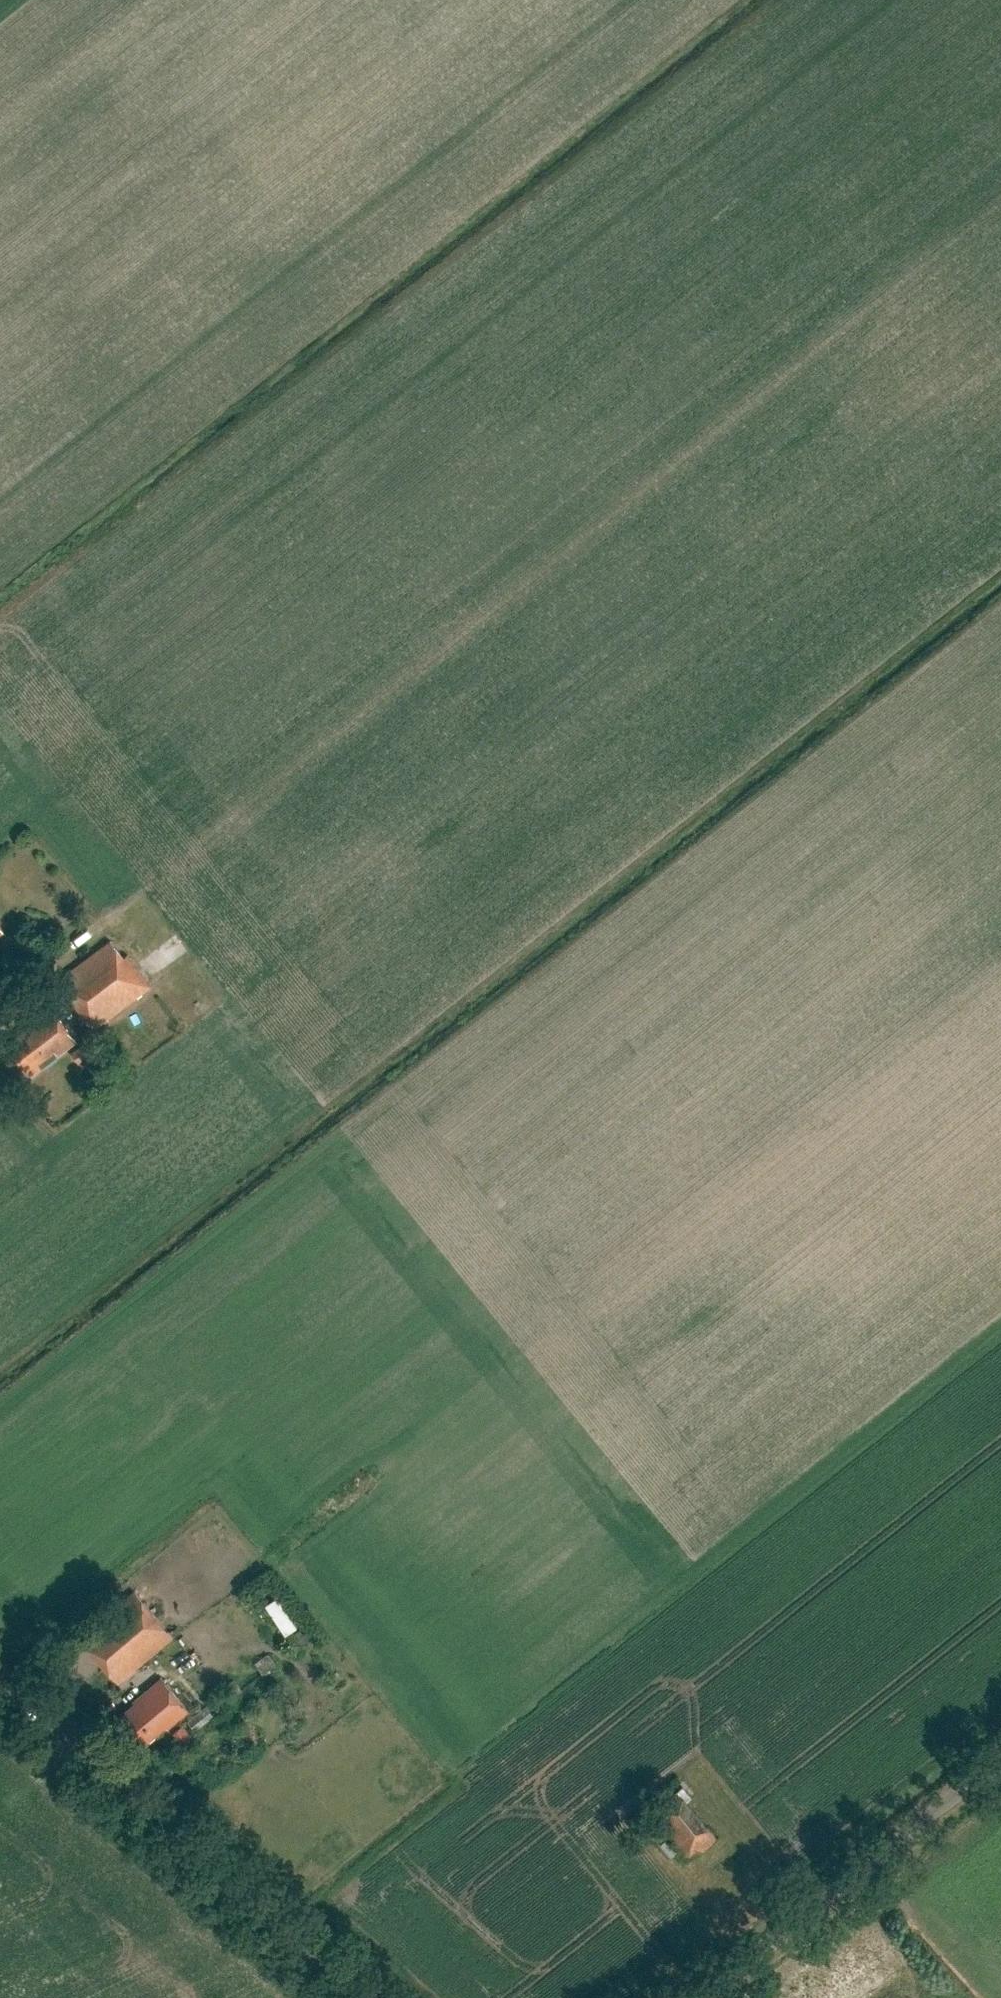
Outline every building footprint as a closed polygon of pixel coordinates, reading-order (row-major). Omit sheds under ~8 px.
[(61,979),(74,996),(68,1000),(92,1031),(150,987),(126,956),(123,958),(110,941),(61,979)] [(18,1046),(13,1050),(32,1075),(76,1042),(51,1009),(12,1038),(18,1046)] [(80,1064),(93,1054),(85,1044),(72,1054),(80,1064)] [(136,1589),(80,1636),(119,1682),(175,1636),(136,1589)] [(278,1597),(265,1605),(285,1637),(298,1629),(278,1597)] [(268,1655),(255,1664),(264,1677),(277,1667),(268,1655)] [(170,1726),(191,1708),(163,1675),(134,1700),(136,1701),(123,1712),(148,1741),(168,1724),(170,1726)] [(194,1736),(183,1723),(174,1731),(184,1744),(194,1736)] [(703,1855),(718,1842),(679,1794),(654,1814),(690,1858),(699,1850),(703,1855)]
